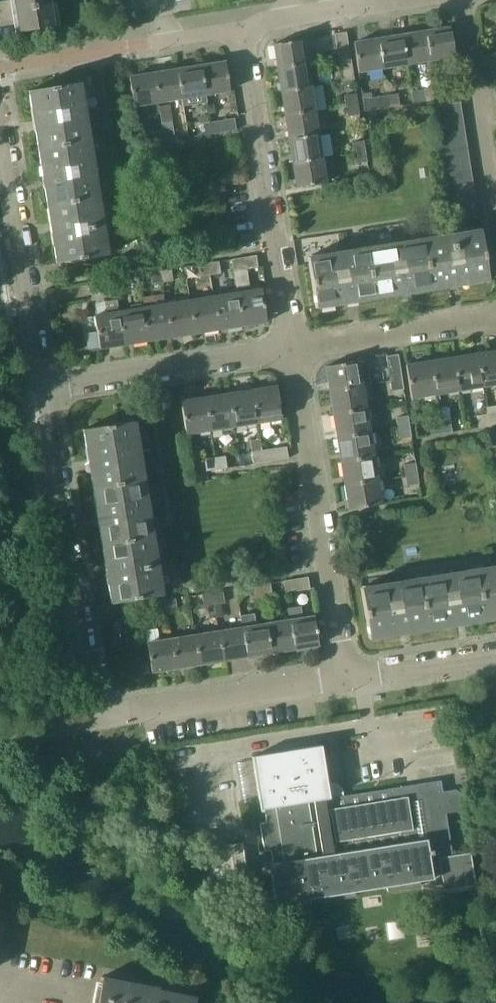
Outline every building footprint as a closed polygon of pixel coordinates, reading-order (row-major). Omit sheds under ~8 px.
[(51,5),(51,0),(9,0),(0,2),(0,15),(1,23),(18,20),(20,32),(55,27),(51,5)] [(450,27),(426,31),(430,60),(455,56),(450,27)] [(426,31),(403,35),(407,63),(430,60),(426,31)] [(335,34),(339,58),(350,57),(346,32),(335,34)] [(403,35),(379,38),(384,67),(407,63),(403,35)] [(379,38),(354,43),(359,71),(384,67),(379,38)] [(274,43),(278,68),(307,63),(303,39),(274,43)] [(340,68),(352,67),(350,57),(339,58),(340,68)] [(225,62),(201,65),(206,94),(230,91),(225,62)] [(278,68),(282,90),(310,86),(307,63),(278,68)] [(201,65),(177,69),(182,98),(183,106),(207,102),(206,94),(201,65)] [(177,69),(153,73),(158,102),(182,98),(177,69)] [(134,106),(158,102),(153,73),(129,77),(134,106)] [(90,139),(87,122),(80,82),(29,90),(38,148),(90,139)] [(459,84),(435,88),(437,99),(461,95),(459,84)] [(314,110),(310,86),(282,90),(286,115),(314,110)] [(437,99),(435,88),(424,89),(426,101),(437,99)] [(390,107),(388,95),(372,98),(372,92),(362,93),(365,111),(390,107)] [(344,94),(346,105),(358,103),(356,93),(344,94)] [(398,93),(388,95),(390,107),(400,105),(398,93)] [(434,105),(436,118),(462,114),(460,101),(434,105)] [(348,115),(359,113),(358,103),(346,105),(348,115)] [(159,107),(162,129),(162,130),(164,142),(175,140),(170,105),(159,107)] [(98,120),(96,107),(85,109),(87,122),(98,120)] [(286,115),(289,139),(318,134),(314,110),(286,115)] [(438,129),(464,125),(462,114),(436,118),(438,129)] [(235,118),(211,122),(213,133),(236,130),(235,118)] [(200,124),(201,135),(213,133),(211,122),(200,124)] [(466,137),(464,125),(438,129),(439,141),(466,137)] [(154,143),(164,142),(162,130),(162,129),(152,131),(154,143)] [(289,139),(293,163),(322,158),(318,134),(289,139)] [(441,153),(468,148),(466,137),(439,141),(441,153)] [(38,148),(48,205),(99,197),(90,139),(38,148)] [(352,142),(354,153),(365,151),(364,140),(352,142)] [(441,153),(443,164),(470,160),(468,148),(441,153)] [(367,161),(365,151),(354,153),(355,162),(367,161)] [(326,182),(322,158),(293,163),(297,186),(326,182)] [(445,176),(471,171),(470,160),(443,164),(445,176)] [(473,183),(471,171),(445,176),(447,187),(473,183)] [(449,199),(475,194),(473,183),(447,187),(449,199)] [(477,206),(475,194),(449,199),(450,210),(477,206)] [(99,197),(48,205),(57,262),(108,254),(99,197)] [(477,206),(450,210),(452,222),(479,218),(477,206)] [(423,239),(431,290),(489,281),(481,229),(423,239)] [(374,299),(431,290),(423,239),(365,248),(374,299)] [(316,308),(374,299),(365,248),(308,257),(316,308)] [(242,325),(251,324),(267,321),(262,289),(250,291),(247,269),(258,267),(256,255),(232,259),(237,293),(242,325)] [(219,261),(208,263),(210,275),(221,273),(219,261)] [(200,276),(210,275),(208,263),(198,265),(200,276)] [(171,269),(160,271),(162,283),(173,281),(171,269)] [(152,284),(162,283),(160,271),(151,272),(152,284)] [(124,276),(113,278),(115,290),(126,288),(124,276)] [(115,290),(113,278),(89,282),(91,294),(115,290)] [(219,329),(242,325),(237,293),(214,296),(219,329)] [(194,333),(219,329),(214,296),(189,300),(194,333)] [(99,348),(124,344),(119,311),(117,299),(105,301),(107,313),(94,315),(99,348)] [(189,300),(165,304),(171,337),(194,333),(189,300)] [(147,340),(171,337),(165,304),(142,308),(147,340)] [(124,344),(147,340),(142,308),(119,311),(124,344)] [(477,354),(482,387),(495,384),(495,351),(477,354)] [(454,358),(459,390),(482,387),(477,354),(454,358)] [(386,357),(390,381),(402,379),(398,355),(386,357)] [(454,358),(430,362),(435,394),(459,390),(454,358)] [(326,366),(329,390),(362,385),(358,361),(326,366)] [(435,394),(430,362),(406,365),(412,398),(435,394)] [(404,389),(402,379),(390,381),(392,391),(404,389)] [(329,390),(333,414),(366,409),(362,385),(329,390)] [(277,386),(253,389),(258,422),(282,418),(277,386)] [(238,389),(238,392),(229,393),(234,426),(258,422),(253,389),(252,389),(251,387),(238,389)] [(210,429),(234,426),(229,393),(205,397),(210,429)] [(205,397),(183,400),(181,400),(186,433),(210,429),(205,397)] [(487,414),(489,425),(495,424),(495,405),(486,406),(487,414)] [(333,414),(337,438),(370,433),(366,409),(333,414)] [(479,427),(489,425),(487,414),(477,416),(479,427)] [(396,418),(398,428),(410,426),(408,416),(396,418)] [(450,420),(440,421),(442,433),(452,431),(450,420)] [(83,429),(92,487),(144,479),(135,421),(83,429)] [(429,423),(431,434),(442,433),(440,421),(429,423)] [(412,436),(410,426),(398,428),(400,438),(412,436)] [(495,443),(495,431),(487,432),(489,445),(495,443)] [(337,438),(341,462),(373,457),(370,433),(337,438)] [(286,446),(263,449),(265,461),(288,457),(286,446)] [(252,451),(254,463),(265,461),(263,449),(252,451)] [(226,455),(214,457),(216,469),(227,467),(226,455)] [(205,459),(207,471),(216,469),(214,457),(205,459)] [(341,462),(345,486),(377,480),(373,457),(341,462)] [(404,464),(405,476),(418,474),(416,462),(404,464)] [(419,484),(418,474),(405,476),(407,486),(419,484)] [(92,487),(102,544),(153,536),(144,479),(92,487)] [(345,486),(349,509),(381,504),(377,480),(345,486)] [(153,536),(102,544),(111,602),(162,593),(153,536)] [(484,619),(495,617),(495,565),(476,568),(484,619)] [(426,629),(484,619),(476,568),(418,577),(426,629)] [(285,592),(310,588),(308,576),(283,580),(285,592)] [(369,638),(426,629),(418,577),(361,587),(369,638)] [(270,582),(260,584),(262,596),(272,594),(270,582)] [(251,597),(262,596),(260,584),(249,586),(251,597)] [(223,590),(212,592),(214,604),(225,602),(223,590)] [(204,605),(214,604),(212,592),(202,594),(204,605)] [(175,598),(165,600),(167,611),(177,610),(175,598)] [(151,602),(153,611),(153,613),(167,611),(165,600),(151,602)] [(295,648),(303,646),(304,646),(305,649),(318,647),(317,644),(319,644),(315,615),(303,617),(301,605),(288,607),(290,619),(295,648)] [(240,615),(242,627),(243,627),(248,656),(257,654),(257,657),(270,655),(270,652),(271,652),(266,623),(256,625),(254,613),(240,615)] [(271,652),(295,648),(290,619),(266,623),(271,652)] [(243,627),(242,627),(219,631),(223,660),(248,656),(243,627)] [(171,638),(159,640),(157,629),(151,630),(149,628),(147,628),(143,633),(144,635),(146,637),(152,671),(176,667),(171,638)] [(219,631),(196,634),(201,663),(223,660),(219,631)] [(196,634),(171,638),(176,667),(201,663),(196,634)] [(271,868),(274,899),(321,893),(322,901),(355,896),(354,888),(386,884),(387,892),(420,888),(419,880),(433,878),(432,868),(441,867),(444,890),(476,886),(471,853),(453,855),(447,812),(459,811),(463,805),(461,792),(456,788),(443,790),(442,780),(344,793),(343,787),(336,782),(328,783),(321,744),(251,756),(258,794),(265,793),(268,816),(261,817),(265,845),(271,845),(274,868),(271,868)] [(102,976),(97,1002),(194,1002),(195,996),(157,989),(157,986),(102,976)]
